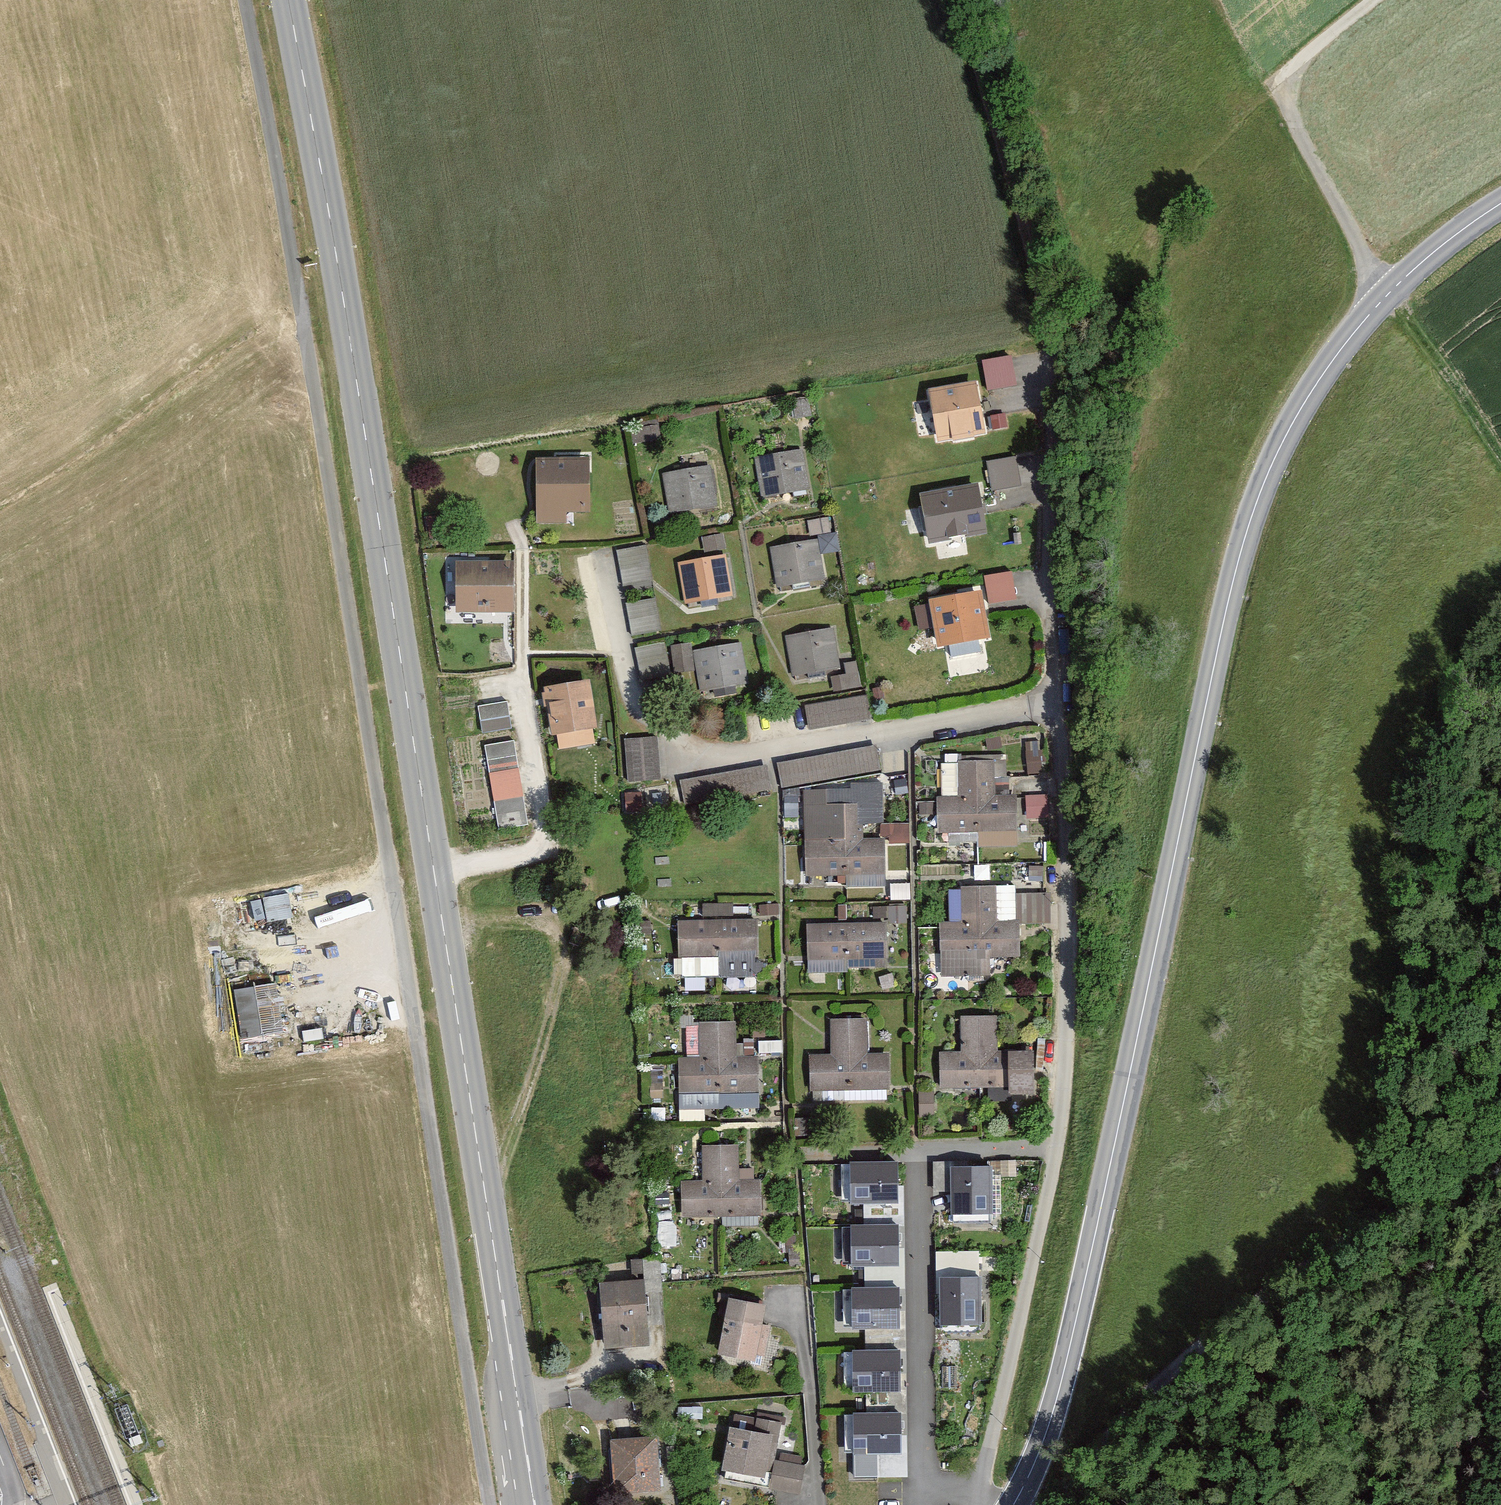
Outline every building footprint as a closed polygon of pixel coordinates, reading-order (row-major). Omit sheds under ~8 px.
[(1013,355),(982,361),(988,391),(1019,385),(1013,355)] [(977,380),(928,389),(938,442),(987,433),(977,380)] [(798,450),(750,458),(756,497),(805,490),(798,450)] [(1015,454),(986,461),(994,493),(1022,486),(1015,454)] [(584,512),(586,460),(528,458),(526,526),(560,527),(560,511),(584,512)] [(705,468),(659,475),(665,516),(712,509),(705,468)] [(978,482),(919,493),(928,544),(987,533),(978,482)] [(821,583),(815,540),(769,546),(775,590),(821,583)] [(649,580),(644,545),(616,549),(620,584),(649,580)] [(683,604),(730,596),(723,555),(676,563),(683,604)] [(509,614),(510,564),(448,563),(447,612),(509,614)] [(1012,572),(984,576),(989,603),(1017,599),(1012,572)] [(981,589),(928,599),(937,647),(990,637),(981,589)] [(659,631),(654,598),(623,603),(628,636),(659,631)] [(836,674),(830,629),(781,635),(787,680),(836,674)] [(667,674),(661,643),(633,649),(638,680),(667,674)] [(747,684),(741,644),(693,651),(699,692),(747,684)] [(546,736),(590,728),(582,679),(537,686),(546,736)] [(866,718),(863,697),(799,706),(802,727),(866,718)] [(504,701),(474,706),(480,736),(509,729),(504,701)] [(625,783),(660,780),(657,737),(622,739),(625,783)] [(492,833),(527,826),(511,741),(478,745),(492,833)] [(877,750),(776,767),(780,790),(881,774),(877,750)] [(681,778),(686,805),(774,788),(769,760),(681,778)] [(933,831),(1017,832),(1017,800),(991,800),(991,760),(955,760),(955,799),(933,799),(933,831)] [(821,805),(822,840),(801,840),(803,877),(882,874),(881,838),(860,838),(859,824),(879,824),(877,783),(844,785),(845,804),(821,805)] [(1030,792),(1029,812),(1048,812),(1048,793),(1030,792)] [(959,885),(959,920),(935,921),(936,954),(1019,952),(1018,918),(994,919),(994,885),(959,885)] [(1021,890),(1022,921),(1049,920),(1049,890),(1021,890)] [(755,977),(755,918),(674,918),(674,956),(716,956),(716,977),(755,977)] [(882,924),(804,924),(805,973),(844,973),(844,960),(882,960),(882,924)] [(237,1034),(278,1033),(276,982),(235,983),(237,1034)] [(956,1016),(956,1052),(936,1052),(936,1087),(1032,1087),(1032,1052),(993,1052),(993,1017),(956,1016)] [(863,1018),(826,1018),(825,1054),(806,1055),(806,1089),(883,1088),(883,1054),(863,1054),(863,1018)] [(695,1023),(697,1057),(674,1058),(676,1091),(754,1088),(753,1055),(732,1055),(731,1021),(695,1023)] [(697,1146),(697,1180),(674,1180),(674,1213),(757,1211),(756,1179),(734,1179),(734,1146),(697,1146)] [(898,1159),(850,1159),(850,1201),(898,1200),(898,1159)] [(951,1164),(952,1212),(994,1211),(993,1163),(951,1164)] [(899,1221),(851,1222),(851,1264),(899,1263),(899,1221)] [(940,1275),(941,1323),(983,1322),(982,1274),(940,1275)] [(591,1282),(596,1347),(641,1344),(636,1278),(591,1282)] [(901,1284),(853,1285),(853,1327),(902,1326),(901,1284)] [(764,1307),(728,1300),(718,1355),(754,1362),(764,1307)] [(901,1347),(853,1347),(853,1389),(901,1389),(901,1347)] [(902,1410),(854,1410),(854,1452),(903,1452),(902,1410)] [(779,1423),(734,1415),(723,1479),(768,1486),(779,1423)] [(654,1489),(649,1435),(602,1439),(607,1493),(654,1489)] [(798,1493),(803,1467),(776,1462),(771,1488),(798,1493)]
